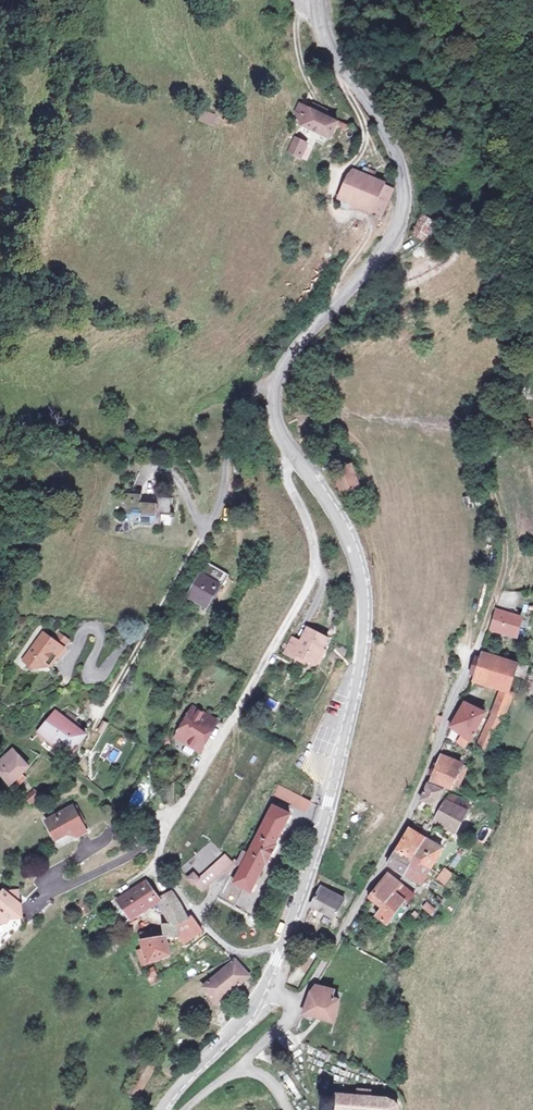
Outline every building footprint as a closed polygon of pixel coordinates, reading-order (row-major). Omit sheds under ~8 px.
[(310,110),(299,105),(292,118),(300,122),(298,126),(327,140),(335,125),(321,118),(325,111),(312,105),(310,110)] [(200,109),(195,121),(209,127),(214,115),(200,109)] [(307,144),(294,137),(287,151),(300,157),(307,144)] [(392,189),(352,171),(339,198),(380,216),(392,189)] [(409,235),(423,243),(434,223),(421,215),(409,235)] [(118,490),(110,490),(110,518),(120,518),(120,522),(137,522),(137,521),(147,521),(147,511),(157,511),(157,494),(129,494),(129,498),(126,498),(126,487),(118,487),(118,490)] [(213,572),(197,563),(190,576),(189,575),(178,596),(195,605),(213,572)] [(493,591),(486,612),(498,615),(500,608),(509,611),(514,592),(493,591)] [(498,615),(486,612),(480,631),(508,640),(514,619),(509,618),(511,611),(509,611),(500,608),(498,615)] [(316,637),(296,627),(289,641),(280,657),(293,663),(296,659),(303,663),(316,637)] [(42,640),(34,633),(14,660),(24,668),(32,667),(35,663),(43,653),(48,656),(54,649),(42,640)] [(42,640),(54,649),(57,651),(62,644),(48,633),(42,640)] [(280,657),(289,641),(280,637),(272,652),(280,657)] [(51,658),(48,656),(43,653),(35,663),(43,669),(51,658)] [(509,665),(472,654),(464,680),(495,690),(500,692),(509,665)] [(505,694),(500,692),(495,690),(485,713),(495,718),(505,694)] [(475,716),(456,704),(441,727),(454,735),(461,739),(475,716)] [(198,717),(183,709),(168,736),(188,748),(196,736),(199,737),(206,726),(196,721),(198,717)] [(495,718),(485,713),(481,720),(491,725),(495,718)] [(52,721),(42,714),(27,735),(48,750),(51,746),(63,755),(75,738),(65,731),(52,721)] [(57,715),(52,721),(65,731),(68,727),(64,724),(66,722),(57,715)] [(481,720),(468,747),(478,752),(491,725),(481,720)] [(454,735),(449,742),(456,746),(461,739),(454,735)] [(192,750),(199,737),(196,736),(188,748),(192,750)] [(2,751),(0,753),(0,786),(1,787),(10,776),(18,767),(2,751)] [(432,753),(422,778),(439,785),(444,788),(451,764),(452,763),(432,753)] [(456,766),(451,764),(444,788),(443,789),(447,791),(456,766)] [(14,780),(10,776),(1,787),(4,790),(14,780)] [(430,806),(439,785),(422,778),(420,777),(411,798),(430,806)] [(286,778),(280,789),(291,795),(297,784),(286,778)] [(280,789),(263,780),(258,790),(296,810),(301,800),(291,795),(280,789)] [(31,797),(25,792),(18,799),(24,805),(31,797)] [(463,803),(441,793),(424,822),(446,836),(463,803)] [(76,834),(62,808),(35,822),(45,841),(63,832),(66,839),(76,834)] [(219,882),(209,900),(225,908),(235,890),(241,893),(256,862),(259,864),(268,845),(266,844),(279,816),(264,808),(239,856),(233,868),(225,884),(219,882)] [(419,835),(401,825),(387,851),(406,861),(419,835)] [(423,837),(437,845),(442,836),(428,828),(423,837)] [(423,837),(419,835),(406,861),(424,870),(437,845),(423,837)] [(457,865),(465,849),(460,846),(452,863),(457,865)] [(381,864),(398,875),(406,861),(387,851),(381,864)] [(223,864),(215,872),(218,875),(228,866),(233,868),(239,856),(234,854),(229,865),(226,862),(223,864)] [(189,880),(185,883),(186,884),(193,892),(215,872),(223,864),(215,856),(189,880)] [(416,885),(424,870),(406,861),(398,875),(416,885)] [(443,884),(453,876),(447,868),(437,876),(443,884)] [(185,883),(189,880),(185,875),(179,880),(184,886),(186,884),(185,883)] [(392,894),(400,885),(387,876),(380,885),(392,894)] [(134,881),(105,897),(118,918),(146,901),(134,881)] [(392,894),(380,885),(377,888),(369,897),(382,906),(392,894)] [(416,897),(400,885),(392,894),(382,906),(376,914),(387,922),(391,918),(398,923),(411,907),(409,905),(416,897)] [(369,897),(377,888),(375,886),(367,895),(369,897)] [(337,900),(318,889),(306,909),(301,920),(306,923),(309,915),(325,923),(337,900)] [(161,892),(147,900),(155,914),(170,906),(161,892)] [(82,898),(73,904),(81,917),(91,911),(82,898)] [(428,899),(422,908),(432,915),(438,906),(428,899)] [(9,921),(8,908),(6,906),(0,901),(0,922),(9,921)] [(174,913),(170,906),(155,914),(158,922),(174,913)] [(183,924),(174,913),(158,922),(151,926),(156,935),(161,945),(173,937),(183,924)] [(415,916),(410,913),(406,917),(411,921),(415,916)] [(194,932),(185,922),(183,924),(173,937),(178,945),(194,932)] [(116,943),(111,934),(98,942),(103,950),(116,943)] [(168,958),(161,945),(156,935),(138,945),(140,951),(134,954),(142,970),(168,958)] [(237,978),(223,962),(210,974),(207,971),(197,978),(198,980),(196,982),(197,984),(191,990),(206,1006),(237,978)] [(336,993),(336,987),(315,981),(311,988),(307,996),(302,1012),(321,1017),(336,1021),(342,997),(336,993)] [(285,1033),(277,1039),(288,1052),(296,1046),(285,1033)] [(140,1060),(128,1094),(141,1099),(153,1064),(140,1060)] [(354,1095),(334,1093),(333,1098),(321,1097),(319,1109),(400,1109),(400,1108),(399,1106),(397,1104),(395,1102),(392,1101),(387,1100),(380,1099),(381,1093),(355,1090),(354,1095)]
